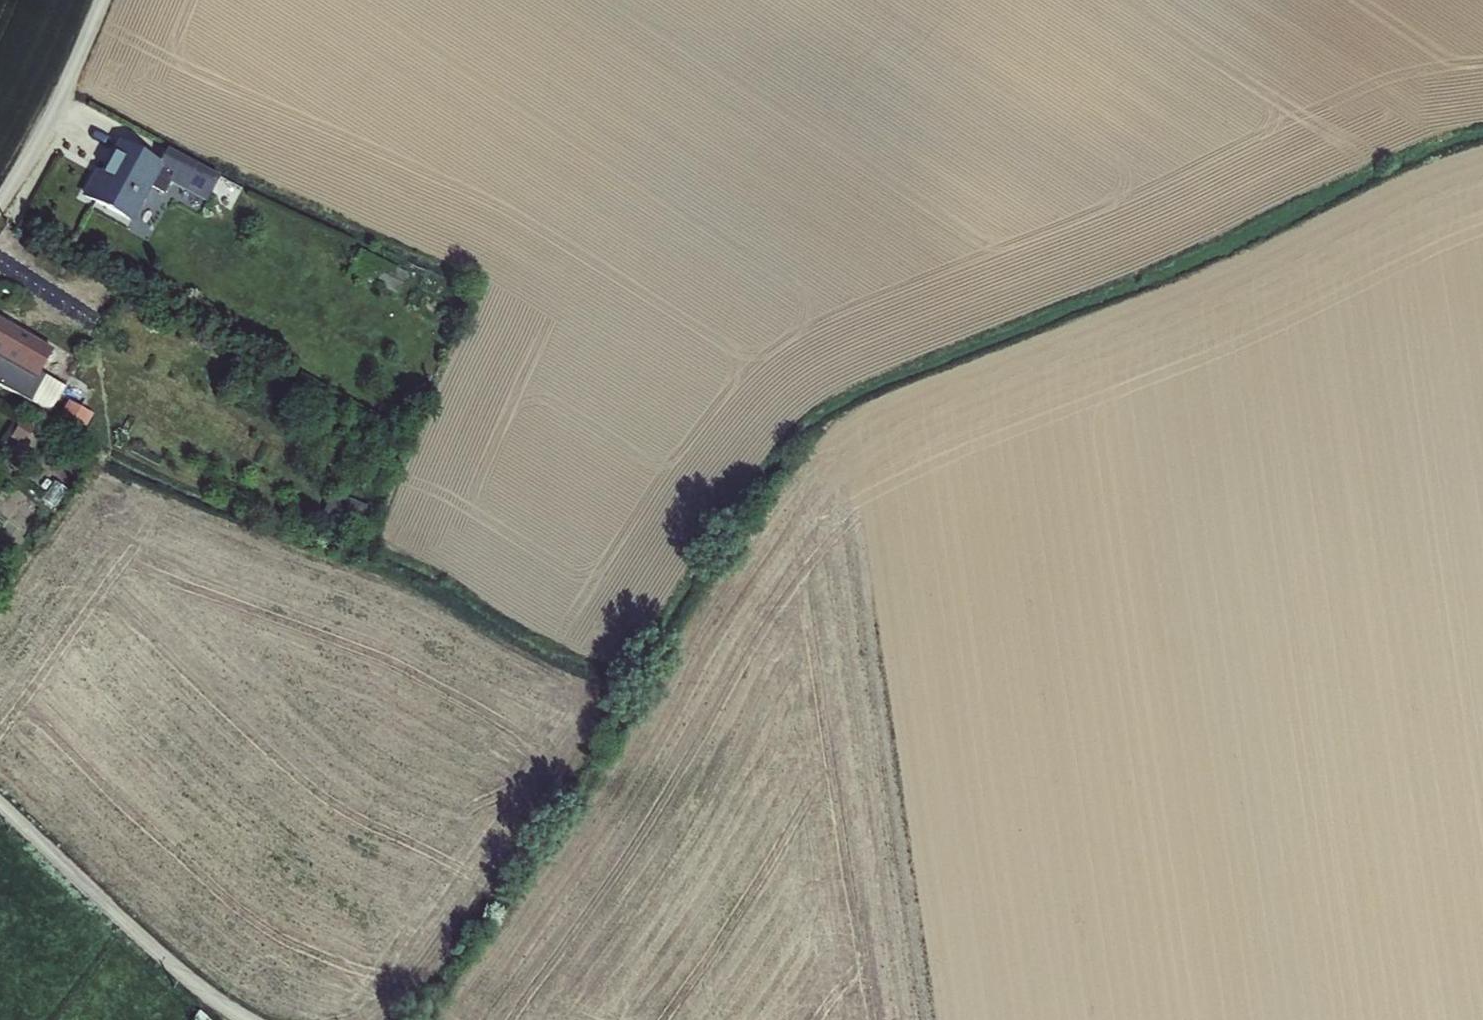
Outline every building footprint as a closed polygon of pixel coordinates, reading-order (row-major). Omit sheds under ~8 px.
[(115,136),(83,199),(151,234),(174,189),(205,204),(222,172),(167,144),(159,159),(115,136)] [(53,341),(0,317),(0,382),(54,405),(65,381),(40,370),(53,341)] [(69,397),(59,415),(86,429),(96,411),(69,397)]
